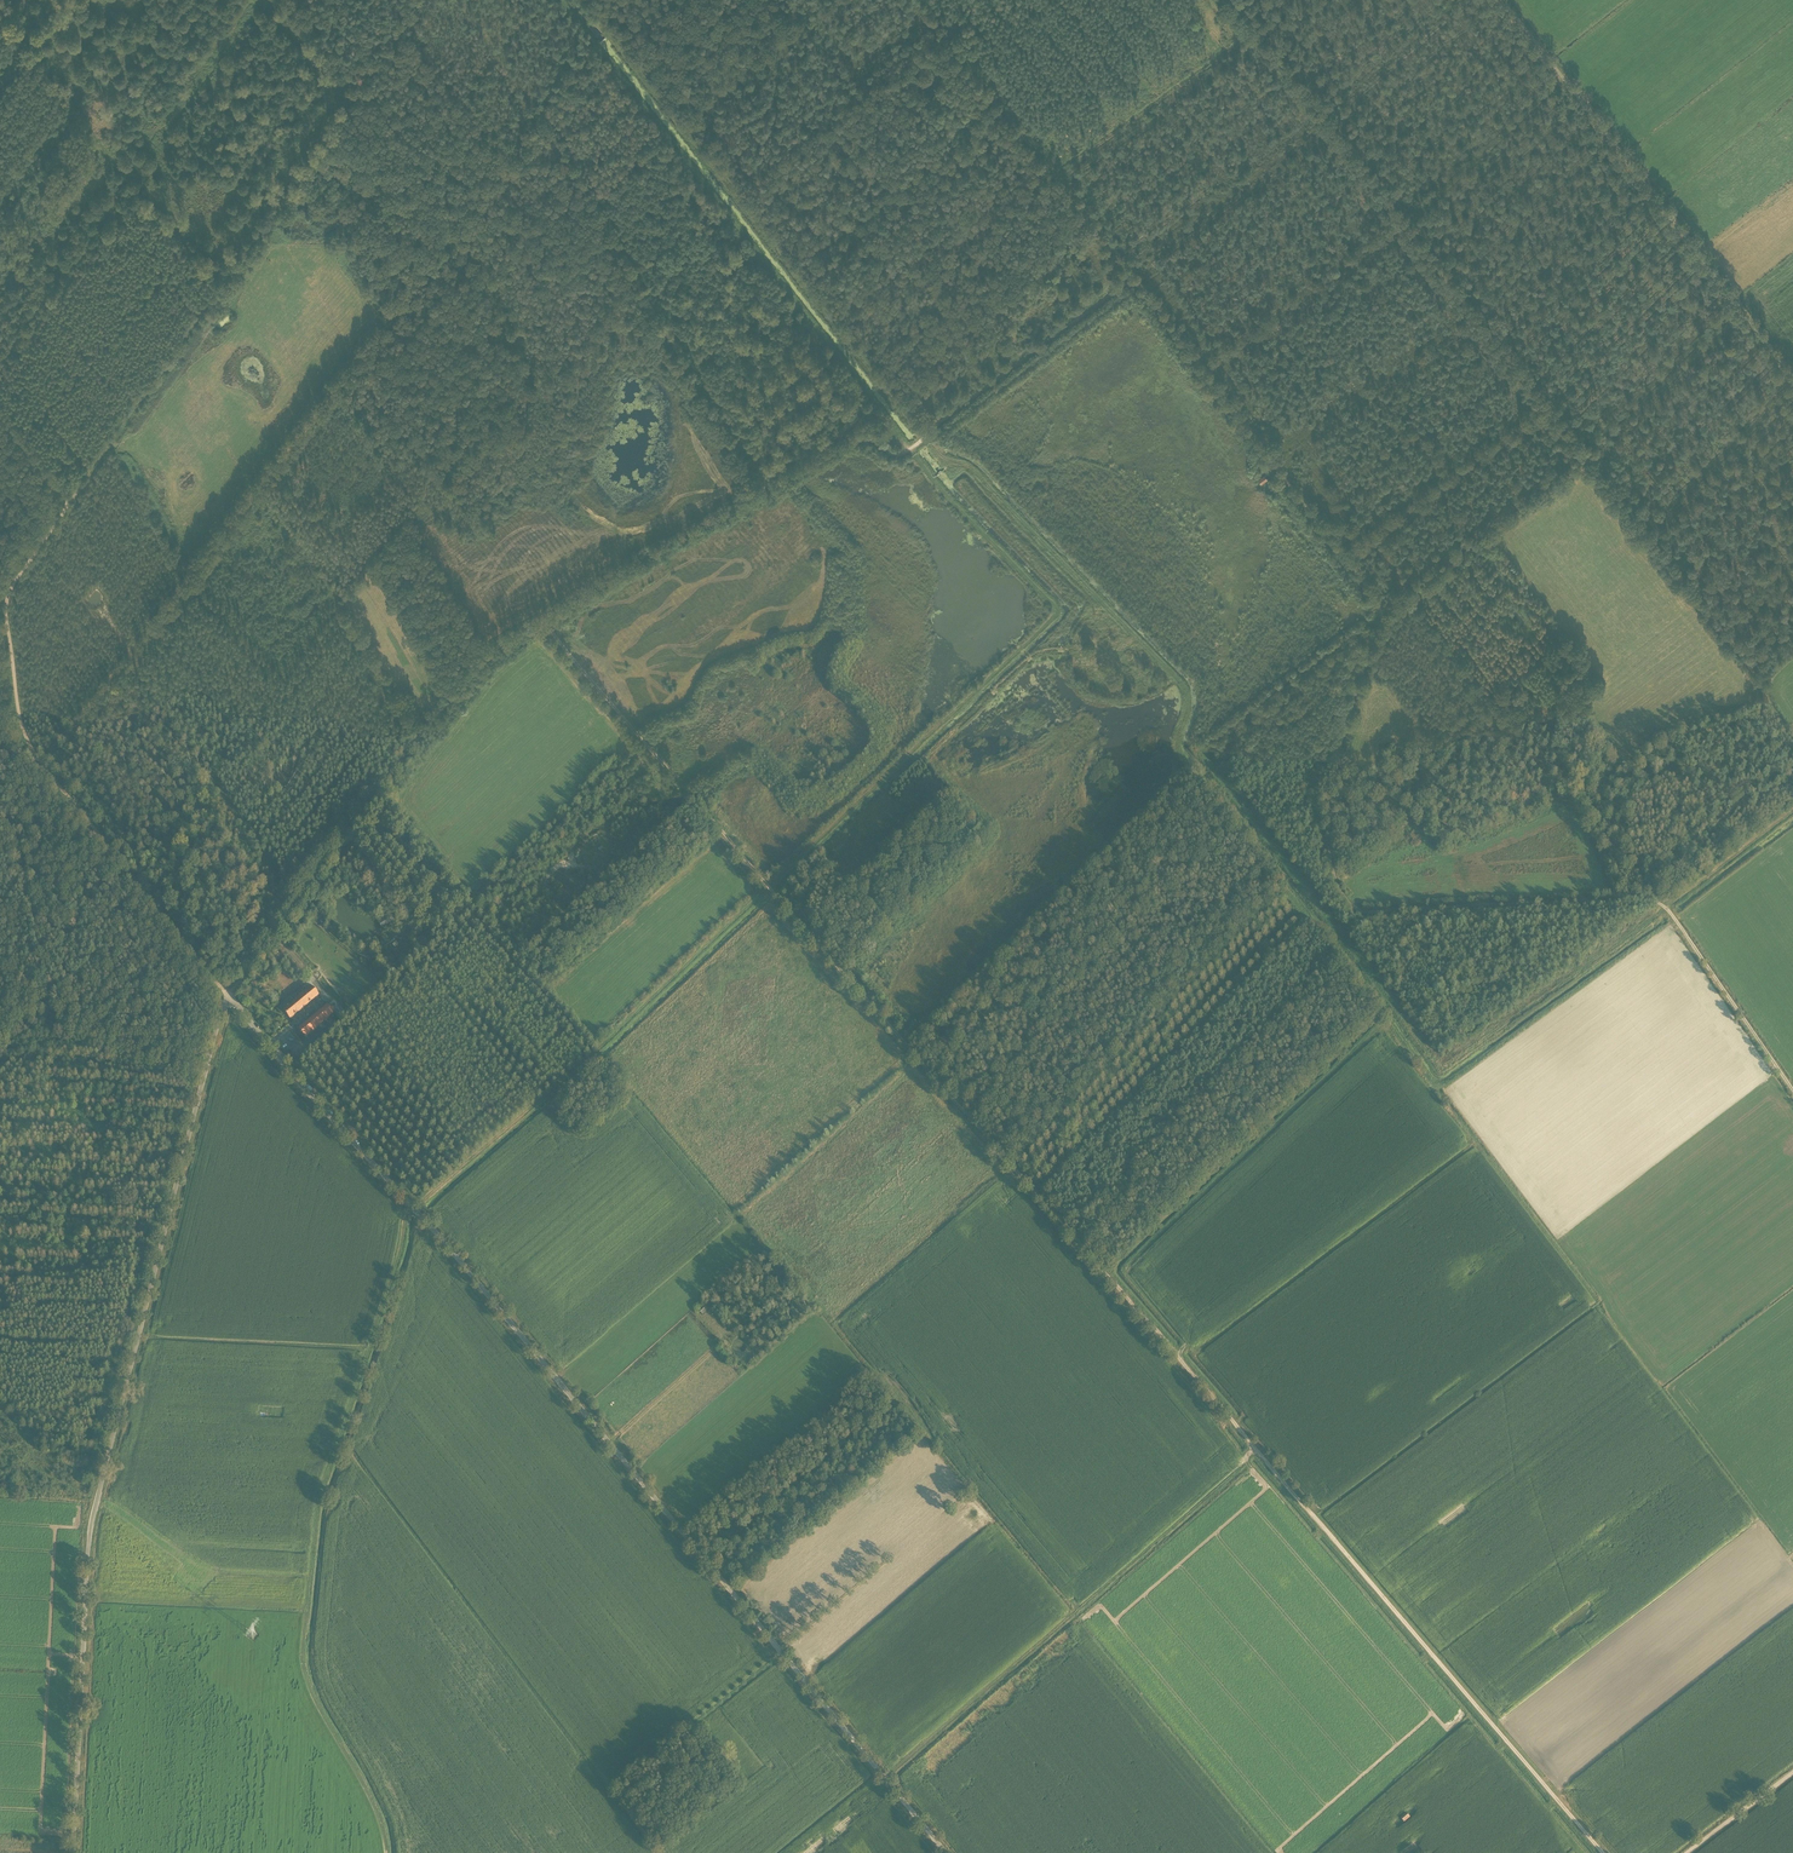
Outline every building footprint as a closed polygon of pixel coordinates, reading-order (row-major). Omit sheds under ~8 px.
[(1258,480),(1261,484),(1268,479),(1266,477),(1265,475),(1258,480)] [(1560,621),(1549,626),(1553,634),(1564,629),(1560,621)] [(293,1001),(294,1002),(283,1011),(289,1019),(318,995),(311,986),(293,1001)] [(305,1037),(334,1013),(327,1005),(298,1029),(305,1037)] [(712,1306),(708,1301),(698,1310),(703,1315),(712,1306)] [(1406,1813),(1400,1818),(1404,1822),(1409,1817),(1406,1813)]
